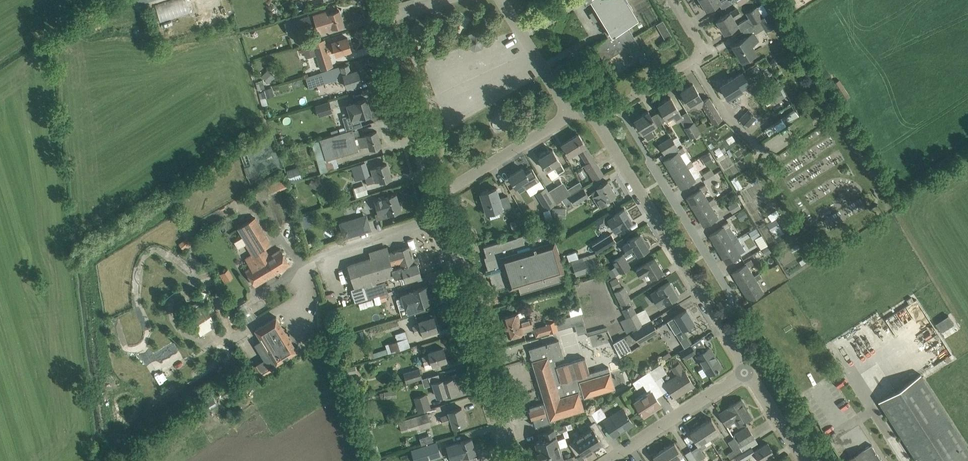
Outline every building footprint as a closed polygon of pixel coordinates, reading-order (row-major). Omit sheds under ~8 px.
[(587,2),(588,4),(590,7),(591,9),(592,10),(593,12),(591,13),(595,20),(597,18),(598,19),(599,22),(608,36),(627,25),(638,19),(627,0),(586,0),(587,2)] [(706,9),(720,0),(701,0),(706,9)] [(756,7),(747,12),(753,23),(760,19),(762,17),(756,7)] [(730,12),(725,14),(717,19),(725,32),(737,24),(734,18),(741,14),(737,8),(730,12)] [(339,10),(329,13),(333,27),(343,24),(339,10)] [(328,11),(314,15),(319,32),(333,27),(329,13),(328,11)] [(762,17),(760,19),(762,23),(766,30),(771,27),(775,24),(769,13),(762,17)] [(309,14),(284,22),(288,34),(313,26),(309,14)] [(627,25),(594,44),(604,60),(630,44),(643,65),(649,62),(627,25)] [(468,42),(470,46),(473,48),(478,49),(482,47),(485,43),(485,40),(485,36),(482,33),(479,31),(475,31),(472,32),(469,35),(467,38),(468,42)] [(754,32),(741,39),(732,45),(741,60),(756,51),(752,43),(758,39),(754,32)] [(324,39),(315,42),(313,43),(322,69),(332,66),(328,52),(335,50),(336,54),(351,49),(347,37),(326,44),(324,39)] [(719,49),(732,43),(730,40),(717,46),(719,49)] [(334,68),(306,77),(309,87),(337,78),(336,76),(343,74),(347,87),(362,82),(358,70),(350,72),(348,64),(334,69),(334,68)] [(270,81),(276,76),(270,68),(263,74),(270,81)] [(742,89),(739,85),(734,76),(720,84),(733,105),(741,100),(736,92),(742,89)] [(722,118),(709,96),(703,100),(693,83),(681,91),(689,103),(694,100),(698,107),(702,104),(714,123),(722,118)] [(273,87),(262,90),(264,97),(275,94),(273,87)] [(681,114),(676,105),(671,97),(658,104),(661,109),(657,112),(662,120),(669,115),(671,118),(673,116),(676,122),(680,120),(685,126),(684,127),(690,137),(700,131),(694,121),(693,121),(687,111),(681,114)] [(367,98),(356,101),(347,104),(353,122),(368,117),(367,113),(371,112),(367,98)] [(315,104),(319,115),(333,110),(330,100),(315,104)] [(757,116),(749,109),(740,118),(748,126),(757,116)] [(774,133),(800,115),(796,109),(766,128),(772,136),(767,139),(771,146),(779,141),(774,133)] [(651,115),(648,110),(635,119),(642,132),(643,131),(648,139),(655,135),(650,127),(656,124),(657,125),(662,122),(656,112),(651,115)] [(320,139),(311,142),(320,172),(337,167),(334,157),(359,149),(358,147),(355,138),(355,136),(353,130),(352,128),(347,130),(320,138),(320,139)] [(357,137),(355,138),(358,147),(364,145),(369,144),(370,148),(381,145),(376,130),(366,134),(357,137)] [(562,143),(567,152),(569,155),(579,149),(587,163),(584,164),(594,180),(603,174),(594,159),(578,133),(562,143)] [(677,136),(673,139),(677,146),(677,145),(681,143),(677,136)] [(673,139),(671,137),(659,144),(665,153),(677,146),(673,139)] [(673,155),(664,160),(673,174),(692,162),(685,151),(682,146),(677,150),(678,151),(673,155)] [(553,149),(539,157),(542,163),(541,164),(542,165),(543,165),(546,169),(554,165),(558,172),(564,168),(553,149)] [(387,163),(377,166),(376,167),(375,167),(371,168),(373,174),(369,175),(365,162),(351,166),(355,180),(365,177),(367,184),(380,180),(380,181),(391,177),(387,163)] [(692,162),(673,174),(681,188),(701,176),(692,162)] [(298,165),(286,169),(290,180),(302,177),(298,165)] [(522,168),(509,176),(519,192),(539,179),(531,167),(525,172),(522,168)] [(718,181),(725,177),(720,169),(713,173),(718,181)] [(285,177),(267,186),(270,194),(288,186),(285,177)] [(565,184),(551,193),(556,202),(562,199),(583,186),(579,180),(567,187),(565,184)] [(607,180),(599,185),(597,186),(598,187),(591,191),(600,206),(609,201),(607,198),(615,193),(607,180)] [(695,211),(715,199),(705,184),(699,188),(700,189),(687,197),(695,211)] [(583,186),(562,199),(565,204),(572,200),(574,204),(588,196),(583,186)] [(508,195),(499,198),(496,187),(480,192),(487,213),(511,205),(508,195)] [(550,207),(556,203),(546,187),(537,193),(546,208),(550,206),(550,207)] [(383,195),(374,198),(378,212),(374,213),(376,220),(388,216),(386,209),(387,209),(388,213),(401,209),(400,207),(402,206),(401,201),(398,201),(396,193),(384,197),(383,195)] [(715,199),(695,211),(704,225),(717,217),(711,205),(716,202),(715,199)] [(624,207),(616,213),(614,214),(615,215),(608,219),(615,231),(632,220),(624,207)] [(776,209),(768,215),(770,219),(779,214),(776,209)] [(309,213),(299,216),(303,228),(312,225),(309,213)] [(256,216),(245,222),(250,229),(255,238),(262,250),(263,250),(273,243),(256,216)] [(769,221),(775,235),(783,231),(777,218),(769,221)] [(351,224),(350,219),(340,223),(344,237),(371,229),(368,219),(351,224)] [(723,226),(709,235),(718,249),(737,237),(736,235),(736,236),(730,226),(731,226),(728,221),(722,225),(723,226)] [(245,222),(237,227),(242,234),(250,229),(245,222)] [(533,231),(493,243),(483,246),(486,255),(484,256),(488,268),(485,269),(488,276),(490,275),(492,283),(494,283),(496,289),(509,285),(509,287),(518,285),(520,293),(530,290),(564,279),(561,272),(565,271),(555,238),(552,239),(548,229),(534,233),(533,231)] [(616,241),(611,232),(592,244),(597,252),(616,241)] [(640,233),(631,238),(629,239),(630,240),(623,244),(627,251),(613,259),(620,270),(629,265),(626,261),(648,247),(649,246),(650,244),(647,240),(645,239),(644,240),(640,233)] [(737,237),(718,249),(726,263),(740,254),(740,253),(745,250),(737,237)] [(247,243),(246,243),(251,253),(245,257),(250,265),(245,268),(255,285),(276,272),(266,257),(267,257),(263,250),(262,250),(255,238),(247,243)] [(371,258),(348,265),(355,287),(351,288),(355,302),(370,297),(379,294),(385,293),(389,291),(385,281),(377,284),(371,285),(370,282),(376,280),(394,275),(392,268),(401,265),(402,267),(417,262),(420,262),(418,257),(413,258),(409,246),(395,250),(395,249),(393,250),(394,251),(388,252),(387,247),(369,252),(371,257),(371,258)] [(771,251),(767,246),(762,249),(766,254),(771,251)] [(290,264),(281,248),(267,257),(266,257),(276,272),(290,264)] [(576,250),(566,254),(569,262),(572,260),(579,258),(576,250)] [(599,267),(595,256),(573,263),(577,275),(599,267)] [(655,257),(646,262),(644,264),(637,269),(640,275),(643,274),(647,280),(652,277),(662,270),(655,257)] [(741,286),(760,274),(751,259),(745,262),(746,264),(732,272),(741,286)] [(401,265),(392,268),(394,275),(398,273),(400,281),(406,279),(411,278),(421,275),(417,262),(402,267),(401,265)] [(220,274),(225,281),(233,276),(228,269),(220,274)] [(762,277),(760,274),(741,286),(749,300),(763,292),(756,281),(762,277)] [(621,285),(617,276),(609,280),(614,289),(621,285)] [(658,289),(651,293),(658,305),(665,301),(666,301),(677,294),(679,293),(676,288),(674,289),(669,281),(657,288),(658,289)] [(427,285),(413,289),(413,291),(402,294),(402,296),(396,298),(402,315),(408,313),(408,314),(426,308),(424,302),(429,301),(427,293),(430,292),(427,285)] [(621,303),(628,299),(630,298),(624,286),(615,291),(621,303)] [(628,299),(620,304),(622,309),(631,304),(628,299)] [(632,304),(623,309),(633,329),(641,324),(632,304)] [(686,309),(678,314),(675,316),(675,317),(668,321),(676,333),(694,322),(686,309)] [(524,310),(518,312),(502,317),(508,336),(523,331),(522,326),(532,323),(530,317),(526,318),(524,310)] [(546,316),(547,322),(555,320),(556,319),(554,314),(546,316)] [(555,320),(557,329),(575,324),(572,314),(556,319),(555,320)] [(954,323),(948,314),(935,323),(941,332),(954,323)] [(434,316),(424,319),(419,321),(420,323),(413,325),(415,333),(422,331),(423,333),(438,329),(434,316)] [(277,317),(255,330),(275,363),(297,350),(277,317)] [(376,325),(379,333),(399,327),(397,318),(376,325)] [(658,331),(651,319),(641,324),(633,329),(631,330),(639,343),(658,331)] [(545,322),(548,333),(558,330),(557,329),(555,320),(547,322),(545,322)] [(584,321),(575,325),(579,333),(587,330),(584,321)] [(588,333),(595,349),(613,341),(606,325),(588,333)] [(388,342),(392,352),(411,346),(405,329),(395,333),(397,339),(388,342)] [(545,343),(543,336),(526,339),(528,346),(545,343)] [(619,356),(631,349),(624,336),(613,342),(619,356)] [(559,339),(538,345),(529,348),(545,402),(529,406),(530,409),(529,410),(531,419),(533,418),(535,426),(556,420),(555,417),(584,409),(580,397),(614,387),(608,367),(590,372),(585,357),(556,366),(554,359),(564,356),(559,339)] [(690,343),(679,350),(684,358),(695,351),(690,343)] [(429,354),(422,356),(424,362),(423,362),(425,369),(434,366),(433,364),(447,360),(443,347),(429,352),(429,354)] [(709,347),(697,354),(709,373),(710,374),(712,375),(715,372),(716,371),(715,370),(717,368),(717,369),(719,368),(718,368),(721,366),(709,347)] [(660,363),(648,370),(654,380),(666,372),(660,363)] [(693,384),(688,375),(684,370),(679,363),(672,367),(677,375),(666,382),(675,396),(674,393),(683,387),(685,389),(693,384)] [(348,374),(356,372),(355,365),(347,366),(348,374)] [(419,367),(404,372),(406,382),(422,377),(419,367)] [(654,380),(648,370),(641,375),(650,389),(657,384),(654,380)] [(438,373),(428,376),(422,378),(425,386),(434,383),(437,396),(445,393),(445,394),(457,391),(452,377),(443,380),(442,378),(440,379),(438,373)] [(920,373),(878,401),(917,460),(967,460),(967,447),(920,373)] [(661,405),(655,396),(652,391),(635,402),(643,414),(653,408),(654,409),(661,405)] [(426,394),(414,397),(418,411),(430,407),(426,394)] [(746,420),(751,417),(750,415),(752,414),(748,407),(746,409),(744,405),(745,405),(741,399),(719,412),(727,425),(735,420),(738,425),(744,421),(745,422),(746,421),(746,420)] [(600,406),(591,412),(597,421),(606,415),(600,406)] [(462,407),(452,410),(449,411),(449,414),(441,416),(443,423),(452,420),(453,427),(466,423),(462,407)] [(632,423),(627,415),(622,408),(604,420),(613,433),(624,426),(625,428),(632,423)] [(428,412),(399,421),(402,431),(408,429),(408,430),(431,423),(428,412)] [(701,424),(709,437),(719,430),(711,418),(701,424)] [(583,433),(593,449),(602,443),(600,438),(605,435),(595,420),(589,423),(592,428),(583,433)] [(704,440),(709,437),(701,424),(690,431),(701,448),(707,445),(704,440)] [(747,425),(734,433),(742,444),(739,445),(742,450),(743,451),(751,446),(757,442),(747,425)] [(535,441),(538,449),(537,449),(539,458),(540,457),(541,460),(573,460),(575,460),(572,455),(571,456),(566,457),(563,458),(560,447),(567,444),(565,437),(558,439),(554,428),(538,433),(540,439),(535,441)] [(584,455),(593,449),(583,433),(569,443),(576,454),(581,451),(584,455)] [(734,437),(728,441),(733,449),(727,453),(730,457),(742,450),(734,437)] [(471,438),(446,445),(451,459),(475,452),(471,438)] [(674,441),(664,448),(672,460),(682,454),(674,441)] [(743,451),(736,455),(739,460),(755,460),(759,458),(761,460),(774,453),(767,442),(754,450),(751,446),(743,451)] [(411,449),(415,460),(426,460),(430,460),(425,444),(411,449)] [(847,459),(848,460),(883,460),(872,444),(864,449),(863,449),(847,459)] [(672,460),(664,448),(653,455),(657,460),(672,460)]
